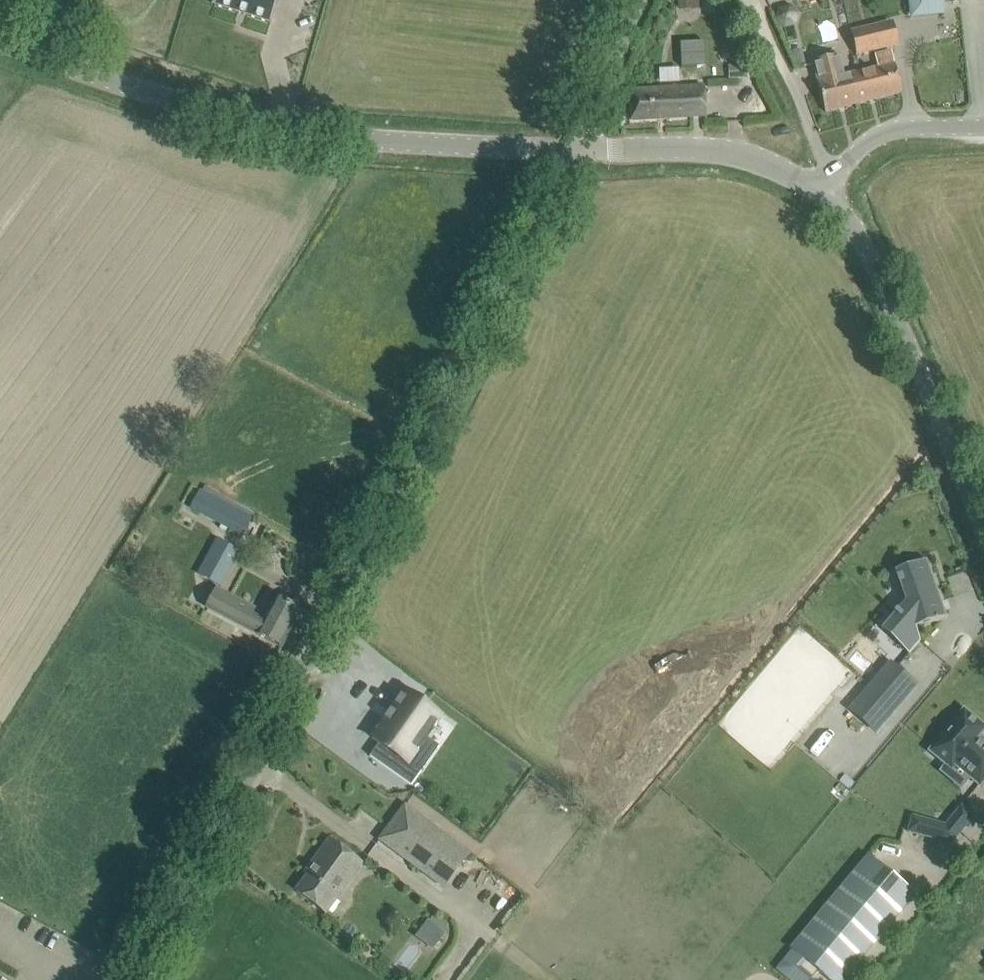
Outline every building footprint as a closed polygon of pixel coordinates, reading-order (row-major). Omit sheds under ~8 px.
[(212,6),(271,25),(272,23),(271,22),(278,0),(215,0),(214,3),(213,3),(212,6)] [(678,8),(699,7),(699,0),(678,0),(678,8)] [(896,44),(891,23),(852,32),(858,54),(896,44)] [(879,68),(849,75),(856,104),(901,92),(892,52),(876,56),(879,68)] [(825,112),(856,104),(849,75),(843,77),(838,57),(814,63),(818,81),(817,81),(825,112)] [(680,66),(660,67),(661,82),(681,81),(680,66)] [(632,120),(663,118),(706,116),(703,87),(629,91),(632,120)] [(252,518),(216,499),(207,516),(243,536),(252,518)] [(199,574),(222,586),(240,553),(217,540),(199,574)] [(917,596),(901,615),(896,610),(893,613),(896,616),(885,629),(901,643),(899,645),(909,654),(920,641),(915,627),(946,616),(926,560),(894,571),(896,576),(895,576),(896,577),(899,583),(898,583),(898,584),(899,584),(901,589),(913,584),(917,596)] [(206,607),(282,648),(301,612),(275,598),(262,621),(244,610),(246,606),(216,590),(206,607)] [(889,662),(849,709),(876,733),(916,686),(889,662)] [(371,754),(370,756),(411,785),(421,771),(408,762),(416,751),(417,752),(418,750),(417,749),(434,724),(436,726),(437,724),(435,723),(440,717),(405,692),(402,696),(401,695),(400,696),(401,697),(396,704),(395,703),(394,704),(395,705),(392,711),(390,710),(389,711),(391,712),(386,719),(384,718),(384,719),(385,720),(372,738),(384,746),(376,757),(371,754)] [(976,739),(983,729),(983,727),(963,710),(929,751),(946,765),(949,761),(979,785),(983,779),(983,745),(976,739)] [(444,888),(469,855),(404,806),(380,840),(444,888)] [(912,816),(908,832),(951,844),(974,816),(961,806),(945,825),(912,816)] [(316,865),(296,891),(325,913),(343,889),(340,886),(358,862),(361,864),(362,864),(329,840),(313,862),(316,865)] [(890,924),(914,895),(868,856),(791,949),(829,979),(843,979),(890,924)] [(421,934),(437,946),(445,934),(429,922),(421,934)] [(394,961),(413,974),(433,948),(415,934),(394,961)]
